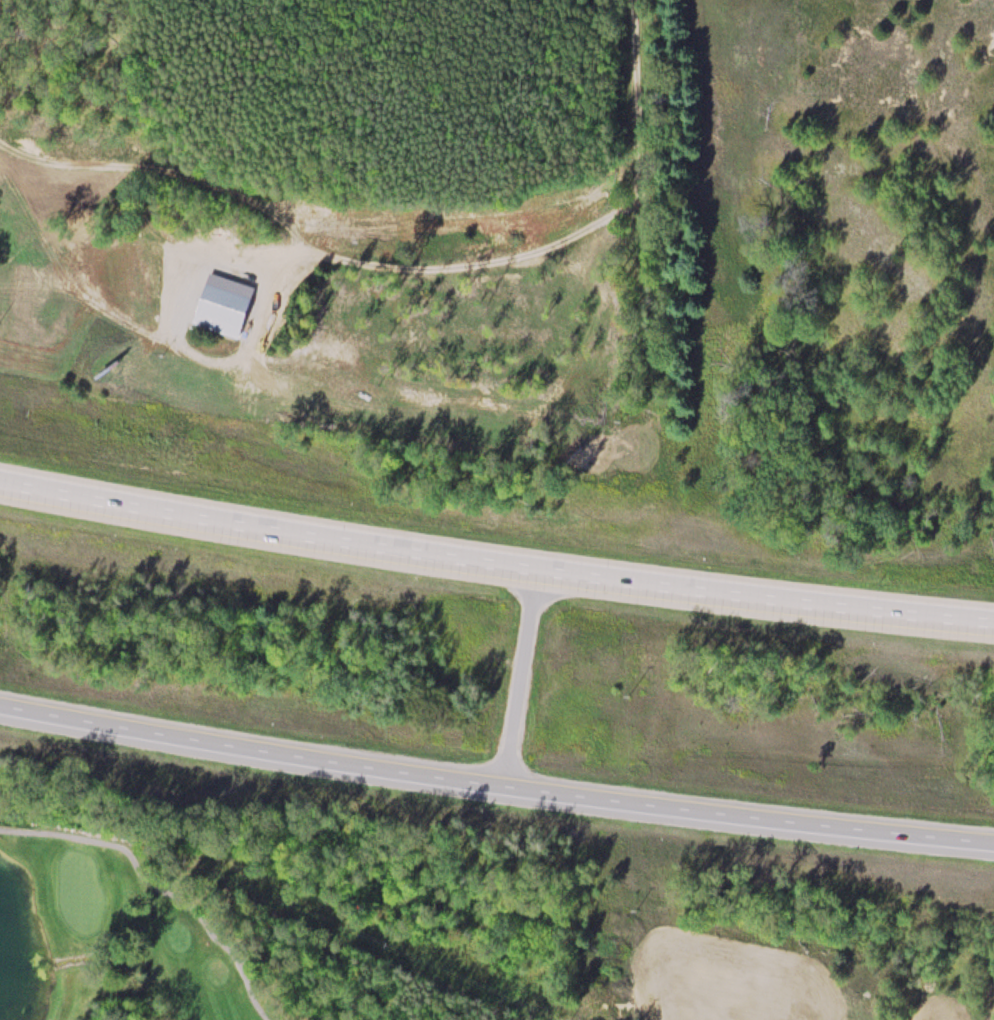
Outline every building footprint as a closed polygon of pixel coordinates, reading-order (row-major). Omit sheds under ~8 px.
[(241,338),(252,296),(206,284),(195,326),(241,338)]
